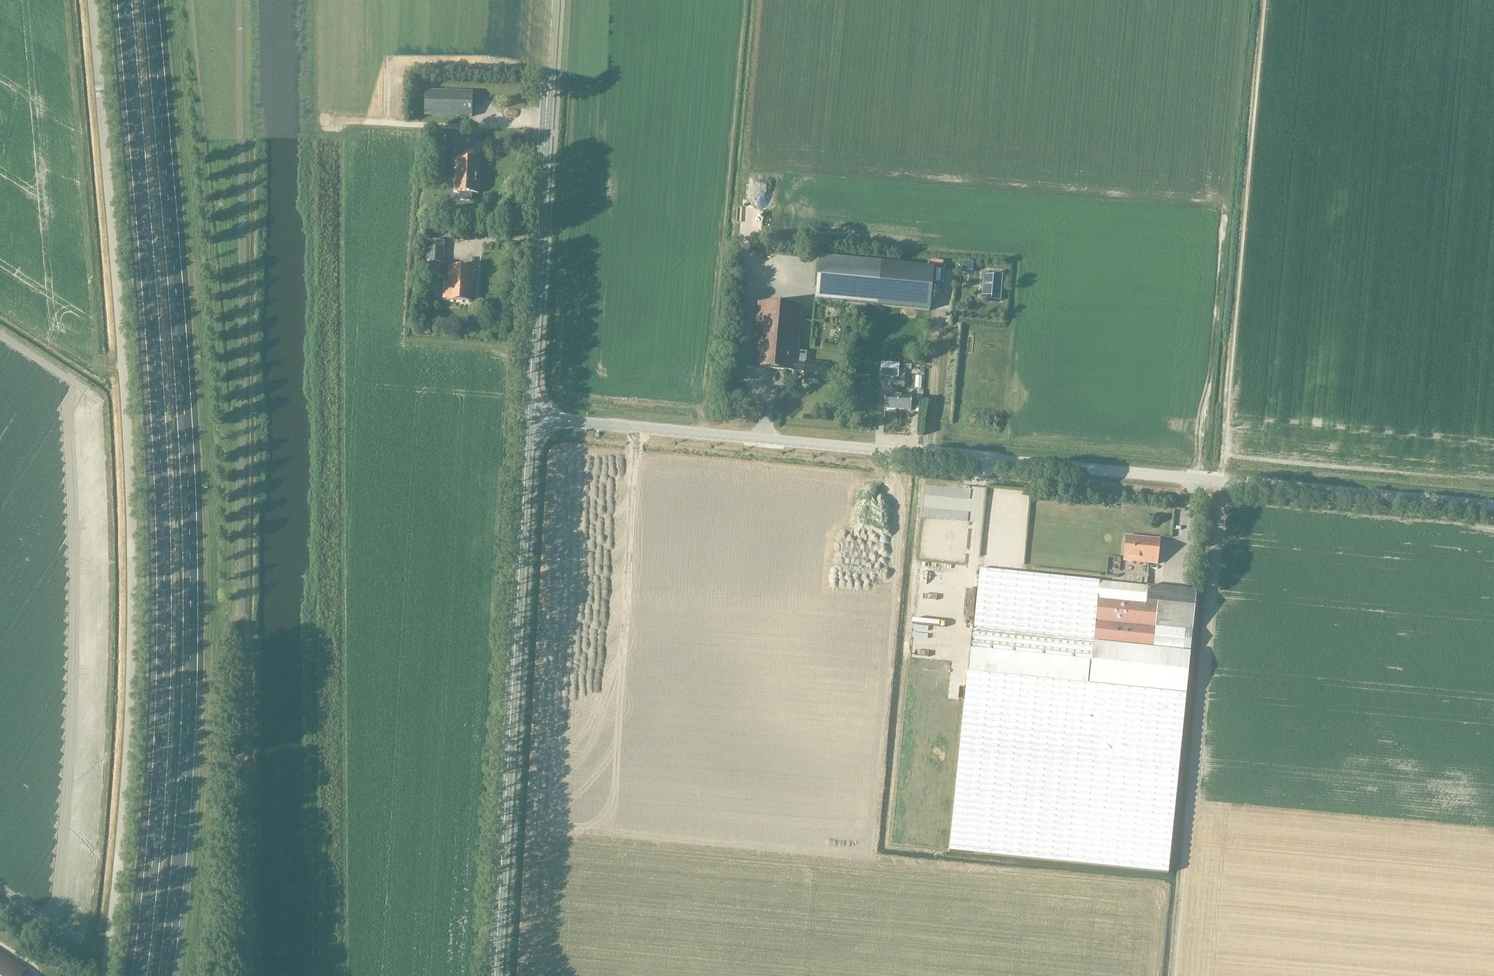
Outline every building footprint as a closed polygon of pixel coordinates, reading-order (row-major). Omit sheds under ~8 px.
[(425,115),(473,117),(473,92),(425,91),(425,115)] [(515,127),(515,136),(526,137),(526,127),(515,127)] [(473,193),(479,194),(481,160),(456,160),(455,193),(461,193),(461,198),(463,200),(471,201),(473,199),(473,193)] [(441,263),(444,263),(444,242),(426,242),(425,263),(427,263),(441,263)] [(934,268),(870,262),(820,258),(817,301),(931,311),(934,268)] [(427,263),(427,271),(441,271),(441,263),(427,263)] [(962,263),(961,272),(972,273),(973,263),(962,263)] [(475,268),(450,266),(448,266),(447,283),(443,283),(442,299),(446,300),(446,301),(449,301),(473,302),(475,268)] [(981,296),(991,297),(991,300),(990,300),(991,300),(992,294),(1001,295),(1003,274),(993,273),(992,274),(993,274),(993,276),(983,275),(983,276),(982,296),(981,296)] [(799,352),(803,306),(759,302),(753,367),(805,371),(804,379),(827,381),(828,365),(821,364),(821,363),(806,361),(807,352),(799,352)] [(882,362),(881,377),(900,378),(901,363),(882,362)] [(885,410),(898,411),(899,395),(885,394),(885,410)] [(899,395),(898,411),(912,411),(913,396),(899,395)] [(1122,561),(1159,564),(1161,540),(1125,536),(1122,561)] [(1100,582),(1100,581),(979,569),(973,633),(971,633),(967,673),(1089,685),(1076,813),(1173,823),(1178,772),(1196,591),(1148,586),(1148,587),(1100,582)] [(916,594),(931,594),(931,584),(916,583),(916,594)] [(911,605),(939,606),(939,598),(911,597),(911,605)] [(954,801),(1076,813),(1089,685),(967,673),(954,801)] [(954,801),(949,851),(1168,873),(1173,823),(1076,813),(954,801)] [(26,970),(0,953),(0,975),(22,975),(26,970)]
